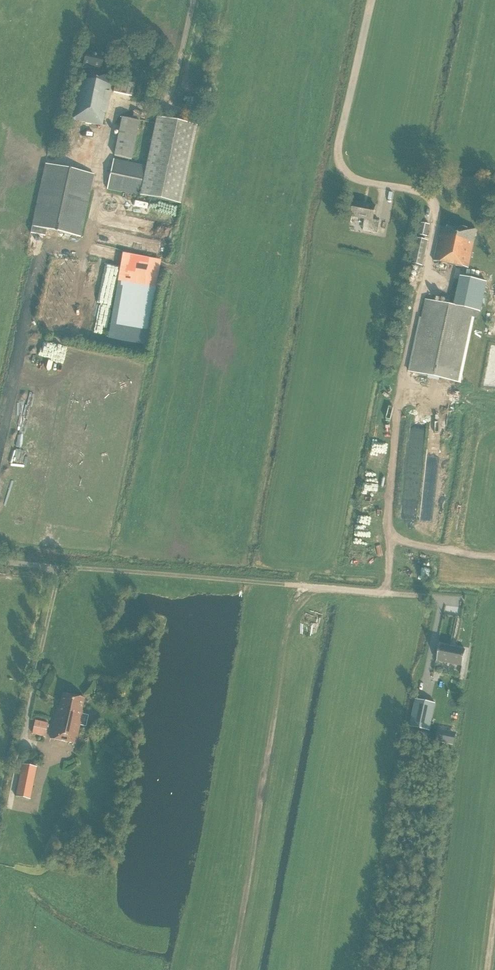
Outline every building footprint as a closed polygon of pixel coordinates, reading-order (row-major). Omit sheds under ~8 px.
[(101,70),(104,56),(86,52),(71,120),(65,118),(63,128),(71,130),(73,122),(75,123),(76,120),(102,126),(113,75),(93,71),(94,68),(101,70)] [(113,83),(111,92),(122,95),(124,85),(113,83)] [(131,160),(141,112),(134,110),(132,120),(125,119),(123,130),(119,130),(114,156),(131,160)] [(197,125),(156,116),(139,196),(180,205),(197,125)] [(138,196),(145,166),(113,160),(107,189),(138,196)] [(45,164),(32,227),(80,237),(93,175),(45,164)] [(380,221),(373,220),(375,206),(354,202),(352,216),(365,219),(363,230),(377,233),(380,221)] [(149,211),(175,217),(177,209),(151,203),(149,211)] [(139,215),(137,226),(169,233),(171,223),(150,218),(150,217),(139,215)] [(429,222),(421,221),(418,234),(426,236),(429,222)] [(122,241),(123,227),(107,226),(107,241),(122,241)] [(476,230),(459,226),(458,230),(441,226),(434,261),(469,268),(476,230)] [(126,230),(124,241),(164,250),(166,239),(126,230)] [(482,266),(490,268),(492,260),(484,258),(482,266)] [(486,281),(460,276),(454,306),(426,300),(412,372),(460,382),(474,310),(481,311),(486,281)] [(380,421),(377,430),(388,433),(390,424),(380,421)] [(468,643),(442,648),(446,666),(472,661),(468,643)] [(446,684),(438,682),(436,692),(444,694),(446,684)] [(84,699),(63,694),(60,707),(58,706),(51,738),(76,744),(83,712),(82,712),(84,699)] [(435,703),(416,699),(410,727),(429,731),(435,703)] [(48,725),(36,722),(33,734),(45,737),(48,725)] [(37,767),(21,764),(15,797),(30,800),(37,767)]
